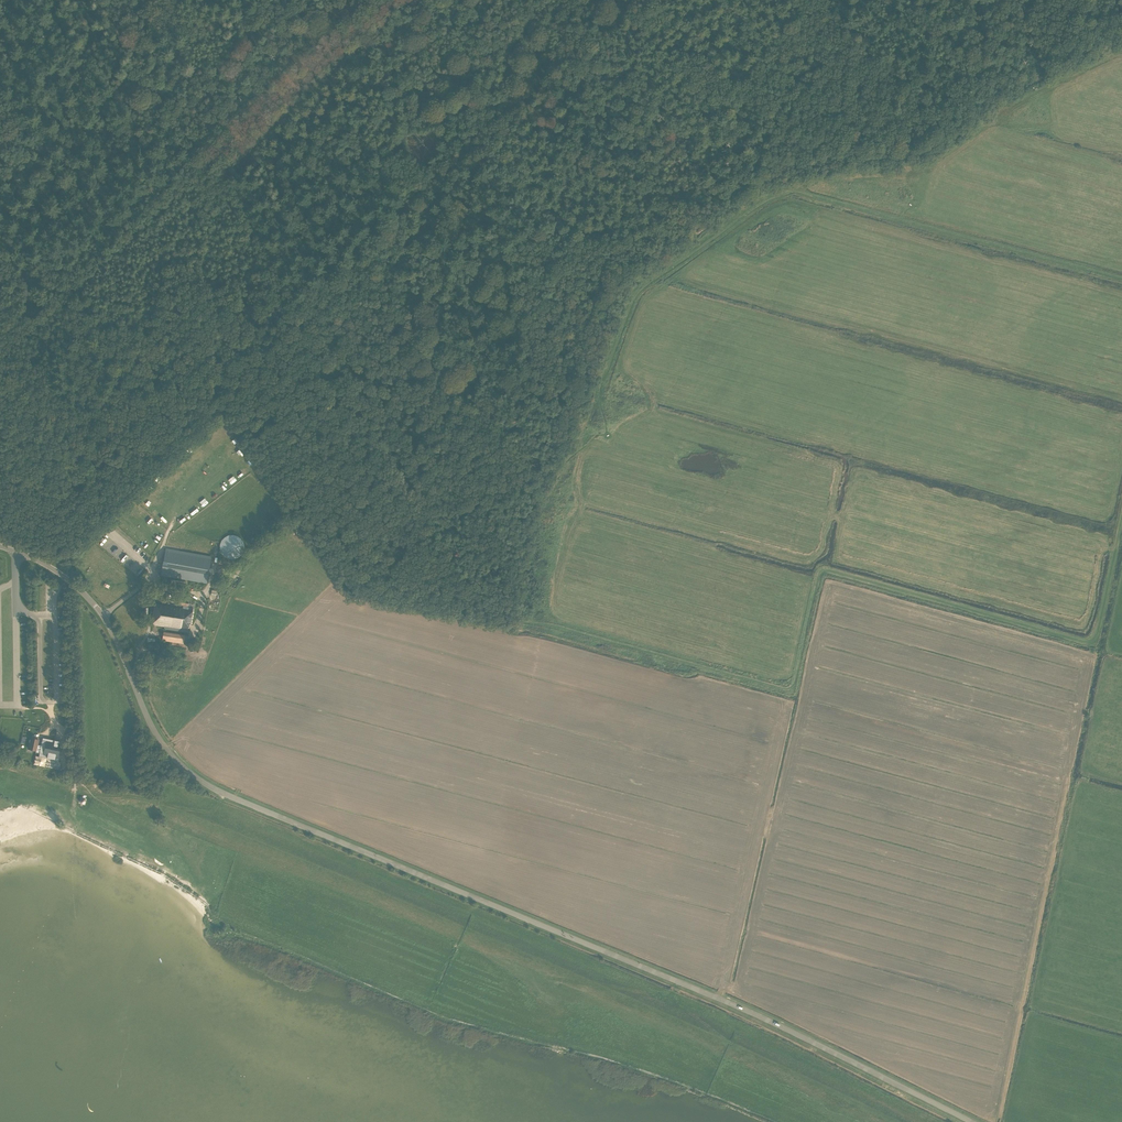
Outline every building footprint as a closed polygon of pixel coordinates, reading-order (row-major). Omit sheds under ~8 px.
[(210,502),(215,498),(211,494),(206,497),(210,502)] [(166,548),(161,575),(208,584),(212,557),(166,548)] [(232,550),(232,548),(222,548),(222,557),(234,558),(235,550),(232,550)] [(171,580),(170,587),(186,589),(187,582),(171,580)] [(188,632),(189,624),(191,625),(193,608),(186,607),(186,606),(188,606),(189,601),(179,600),(179,605),(184,605),(183,608),(155,604),(152,624),(164,626),(164,629),(188,632)] [(164,632),(162,641),(183,644),(185,635),(164,632)] [(31,738),(29,749),(33,750),(36,751),(36,752),(40,753),(41,746),(37,745),(38,740),(31,738)] [(40,753),(39,754),(47,755),(47,758),(55,760),(55,757),(59,758),(62,745),(42,741),(41,746),(40,753)]
